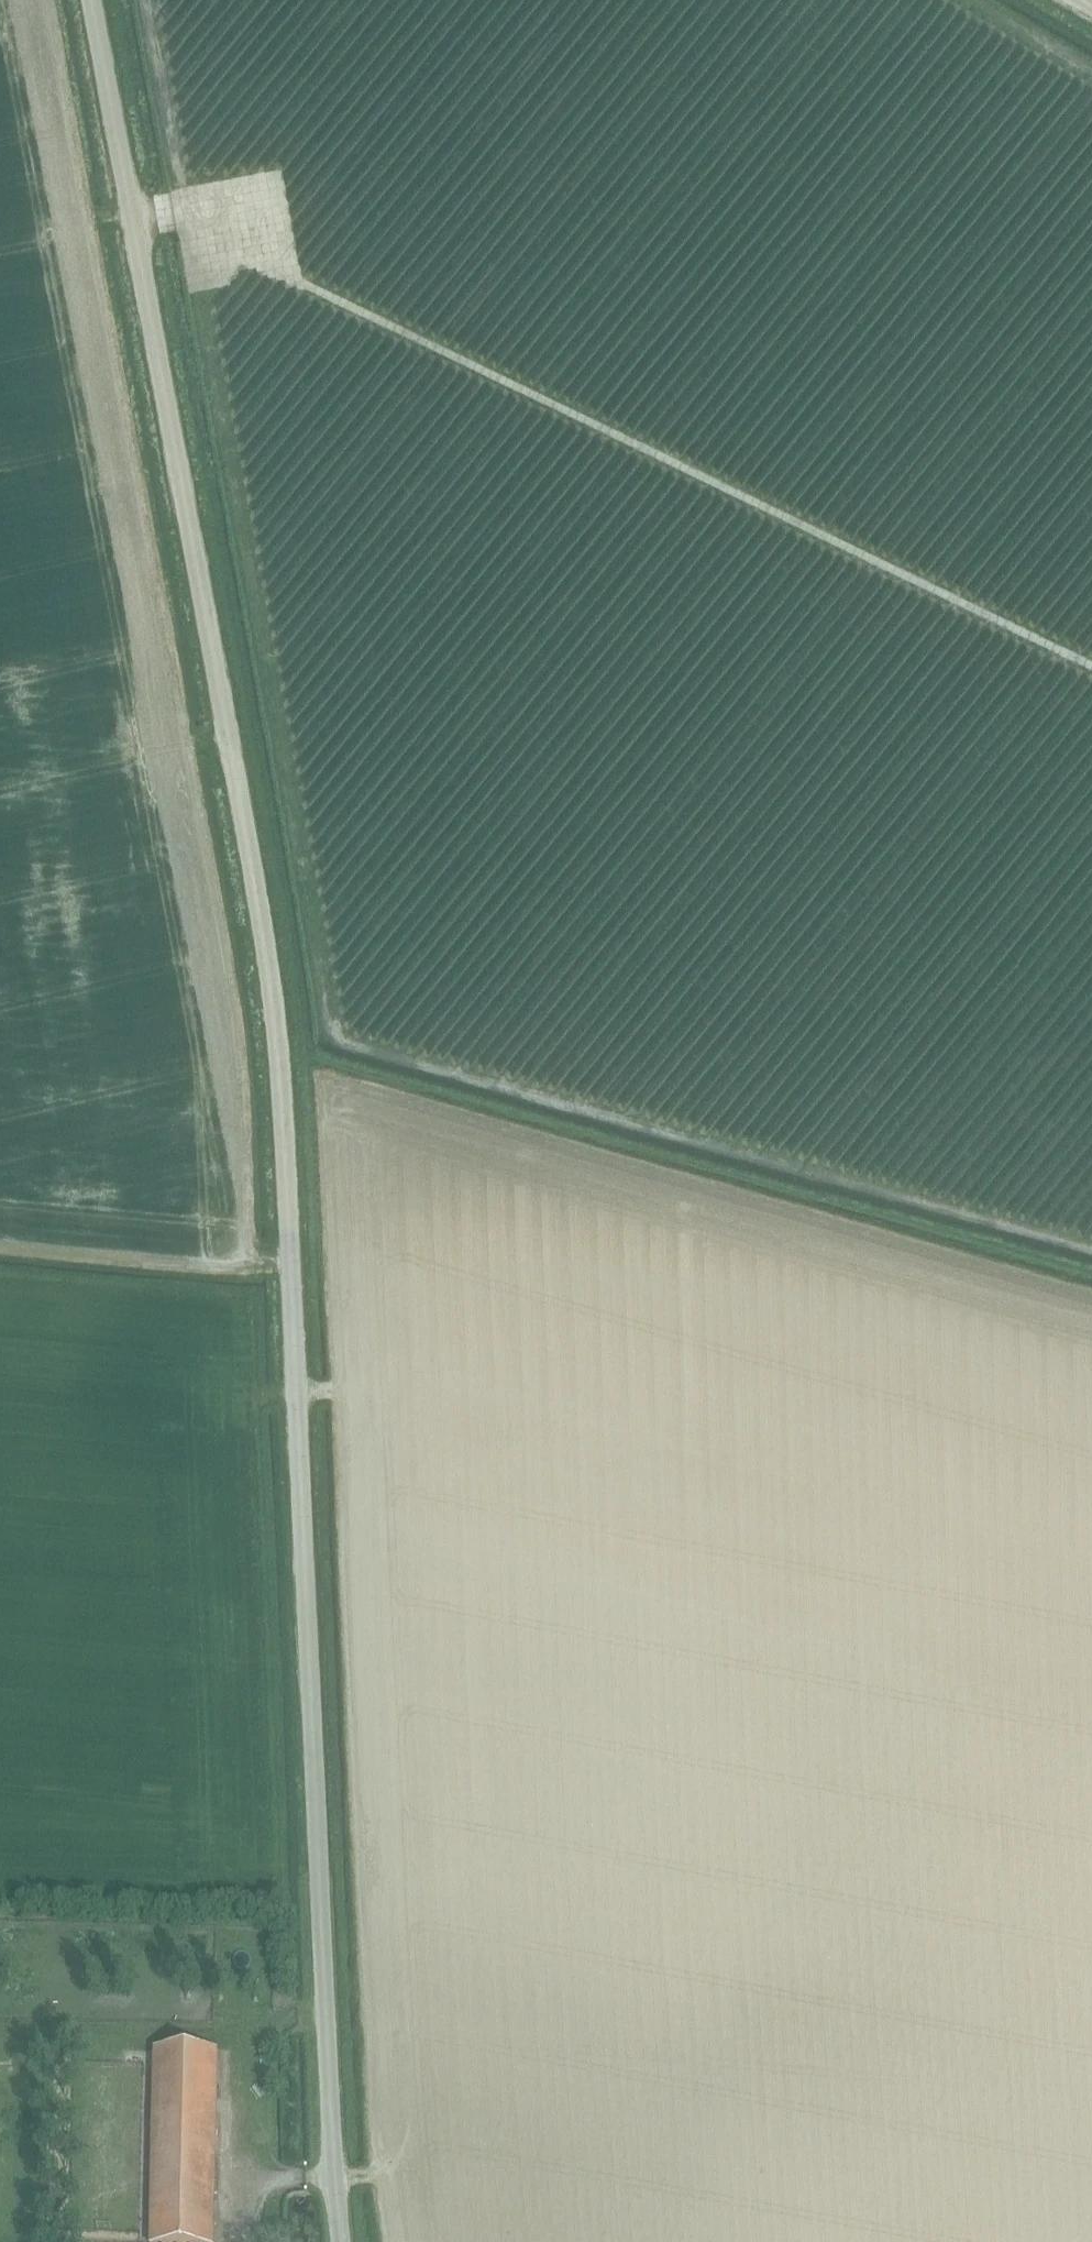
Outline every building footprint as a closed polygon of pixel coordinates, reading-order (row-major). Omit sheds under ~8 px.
[(180,216),(196,213),(191,182),(175,185),(180,216)] [(220,2051),(156,2049),(151,2241),(215,2241),(220,2051)]
